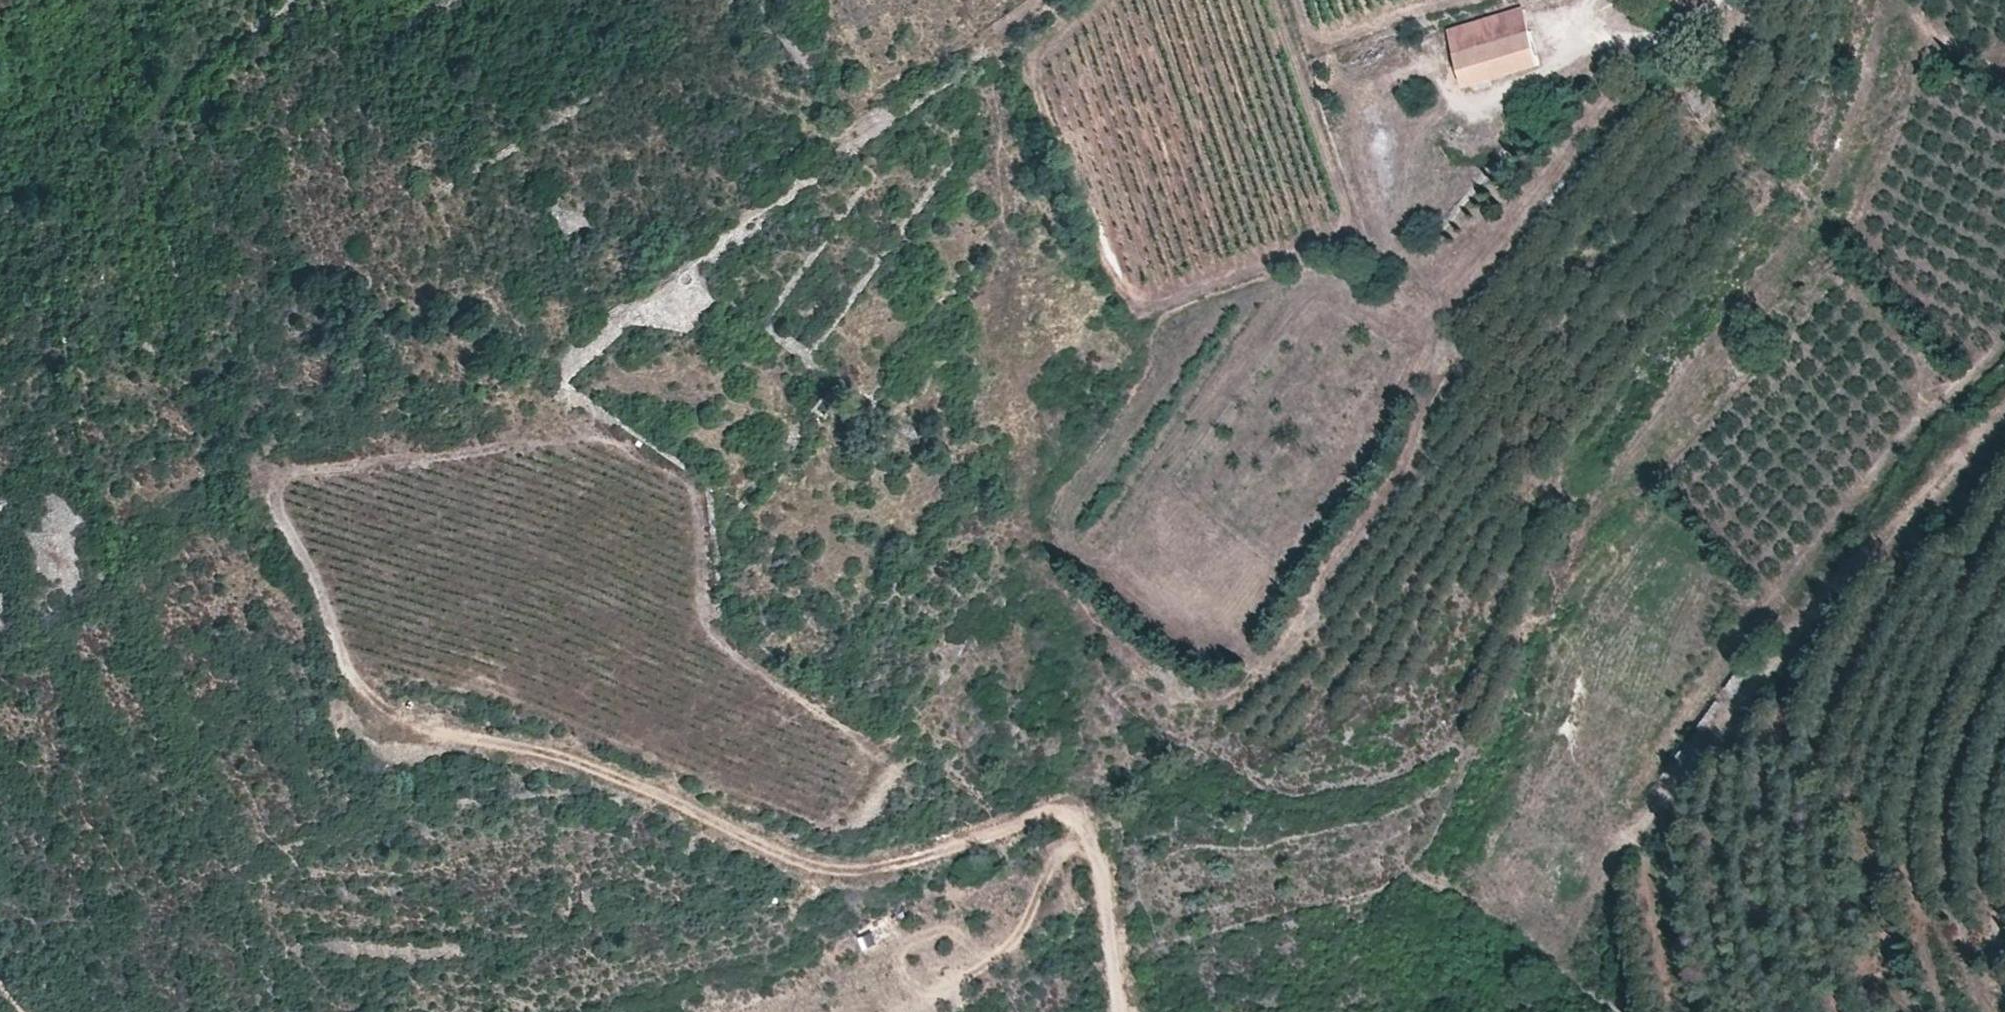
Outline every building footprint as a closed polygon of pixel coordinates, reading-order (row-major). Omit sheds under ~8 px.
[(1539,65),(1521,4),(1447,25),(1464,86),(1539,65)]
